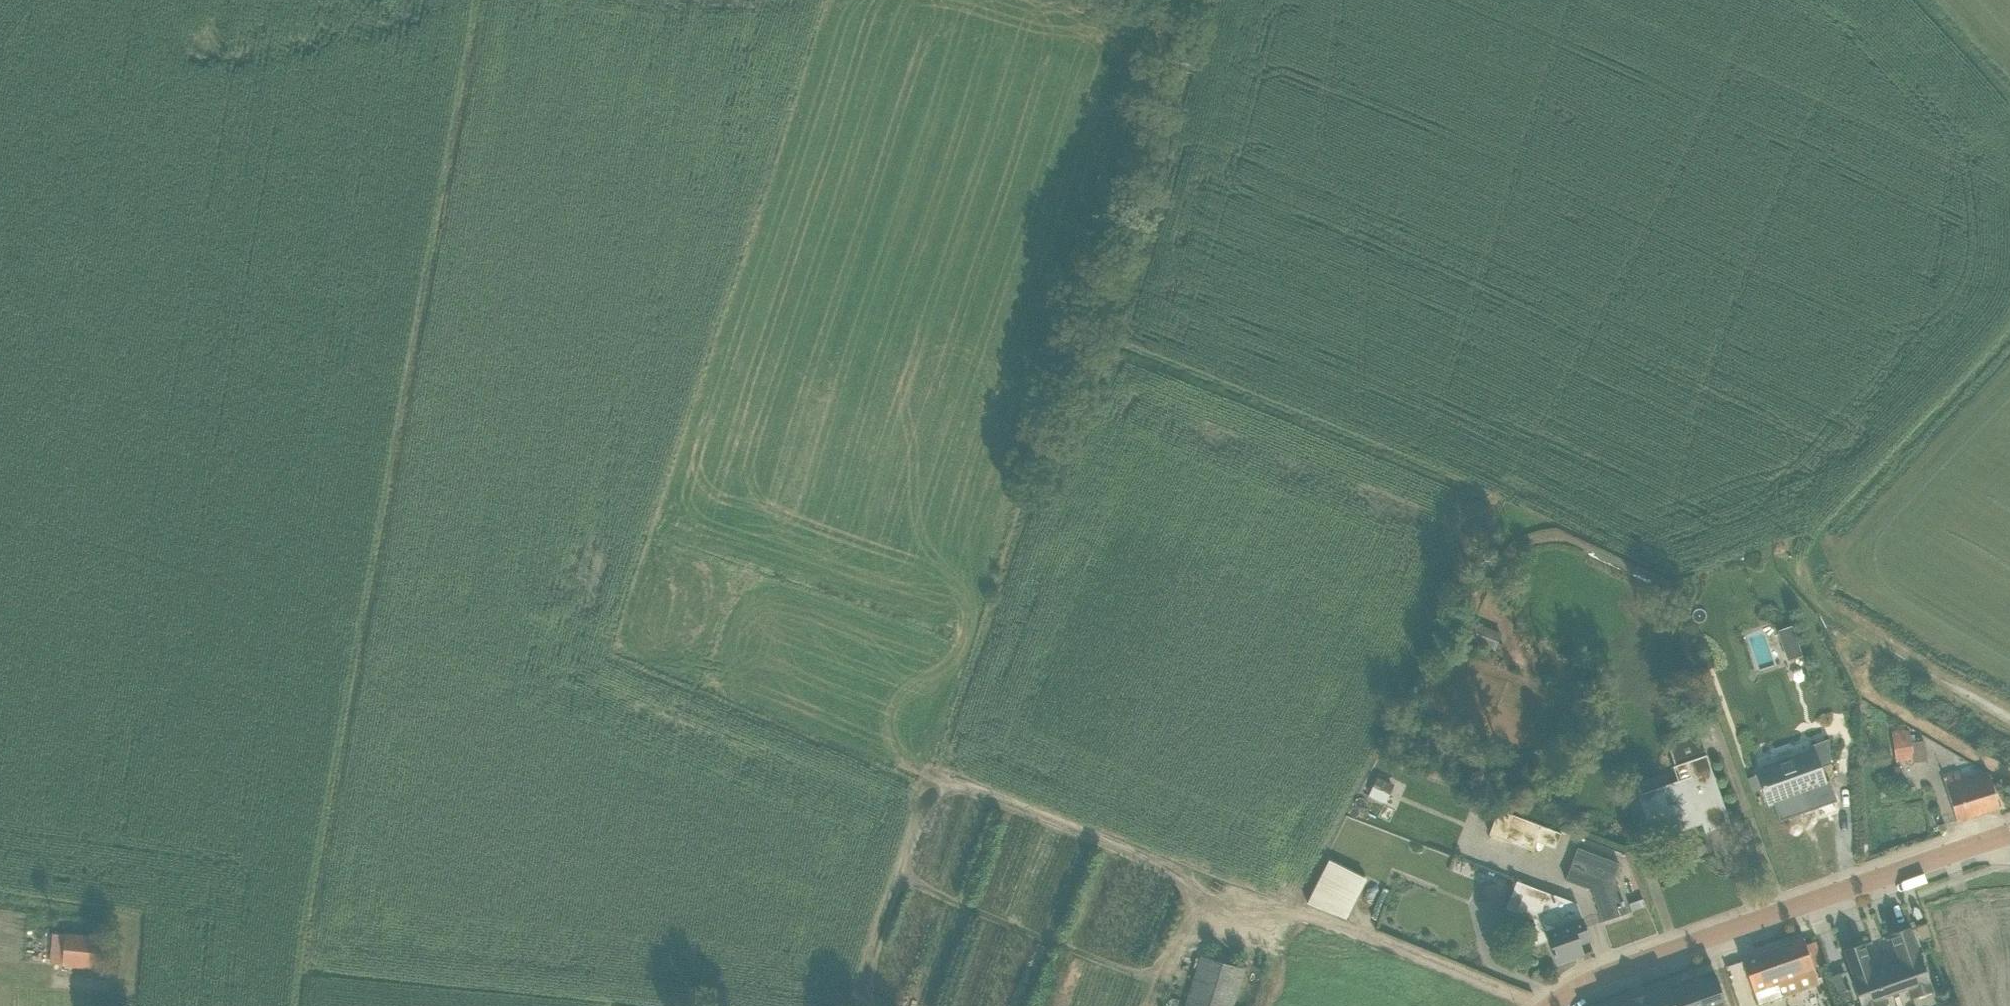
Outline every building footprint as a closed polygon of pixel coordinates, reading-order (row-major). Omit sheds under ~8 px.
[(1786,661),(1802,655),(1791,625),(1775,631),(1786,661)] [(1705,834),(1729,825),(1694,723),(1670,731),(1674,742),(1668,744),(1670,749),(1669,750),(1674,767),(1672,767),(1677,782),(1637,795),(1653,841),(1702,824),(1705,834)] [(1911,731),(1885,732),(1886,756),(1912,755),(1911,731)] [(1762,788),(1768,803),(1825,783),(1820,768),(1830,764),(1829,739),(1810,745),(1812,748),(1756,768),(1758,774),(1746,778),(1751,792),(1762,788)] [(1958,773),(1943,777),(1956,821),(1999,808),(1990,779),(1986,772),(1959,780),(1958,773)] [(1368,796),(1385,804),(1394,785),(1378,777),(1368,796)] [(1862,780),(1867,795),(1876,792),(1871,777),(1862,780)] [(1561,828),(1578,818),(1568,802),(1552,812),(1561,828)] [(1554,849),(1560,833),(1498,810),(1489,834),(1532,850),(1535,841),(1554,849)] [(1619,863),(1577,848),(1565,882),(1591,891),(1601,922),(1626,913),(1614,875),(1619,863)] [(1366,880),(1328,861),(1307,904),(1346,919),(1366,880)] [(1576,903),(1516,881),(1506,909),(1534,920),(1530,930),(1535,945),(1549,941),(1557,962),(1582,954),(1578,943),(1589,940),(1576,903)] [(1635,924),(1650,918),(1644,902),(1629,908),(1635,924)] [(1909,927),(1889,934),(1899,964),(1873,972),(1863,944),(1843,950),(1852,979),(1851,980),(1861,1005),(1860,1005),(1886,1005),(1884,998),(1906,990),(1909,1000),(1933,991),(1930,982),(1929,982),(1920,955),(1918,956),(1909,927)] [(100,971),(104,937),(67,933),(67,935),(54,933),(51,963),(64,964),(64,967),(100,971)] [(1803,939),(1742,960),(1758,1005),(1818,984),(1812,966),(1822,963),(1815,941),(1805,944),(1803,939)] [(1184,1005),(1233,1005),(1245,970),(1199,955),(1184,1005)] [(1836,994),(1838,994),(1842,1005),(1850,1005),(1854,1004),(1849,990),(1846,991),(1840,973),(1830,976),(1836,994)] [(1699,1005),(1725,1005),(1714,975),(1691,983),(1699,1005)] [(1691,983),(1670,991),(1675,1005),(1699,1005),(1691,983)] [(1670,991),(1668,987),(1648,994),(1647,993),(1628,1000),(1629,1001),(1615,1005),(1675,1005),(1670,991)]
